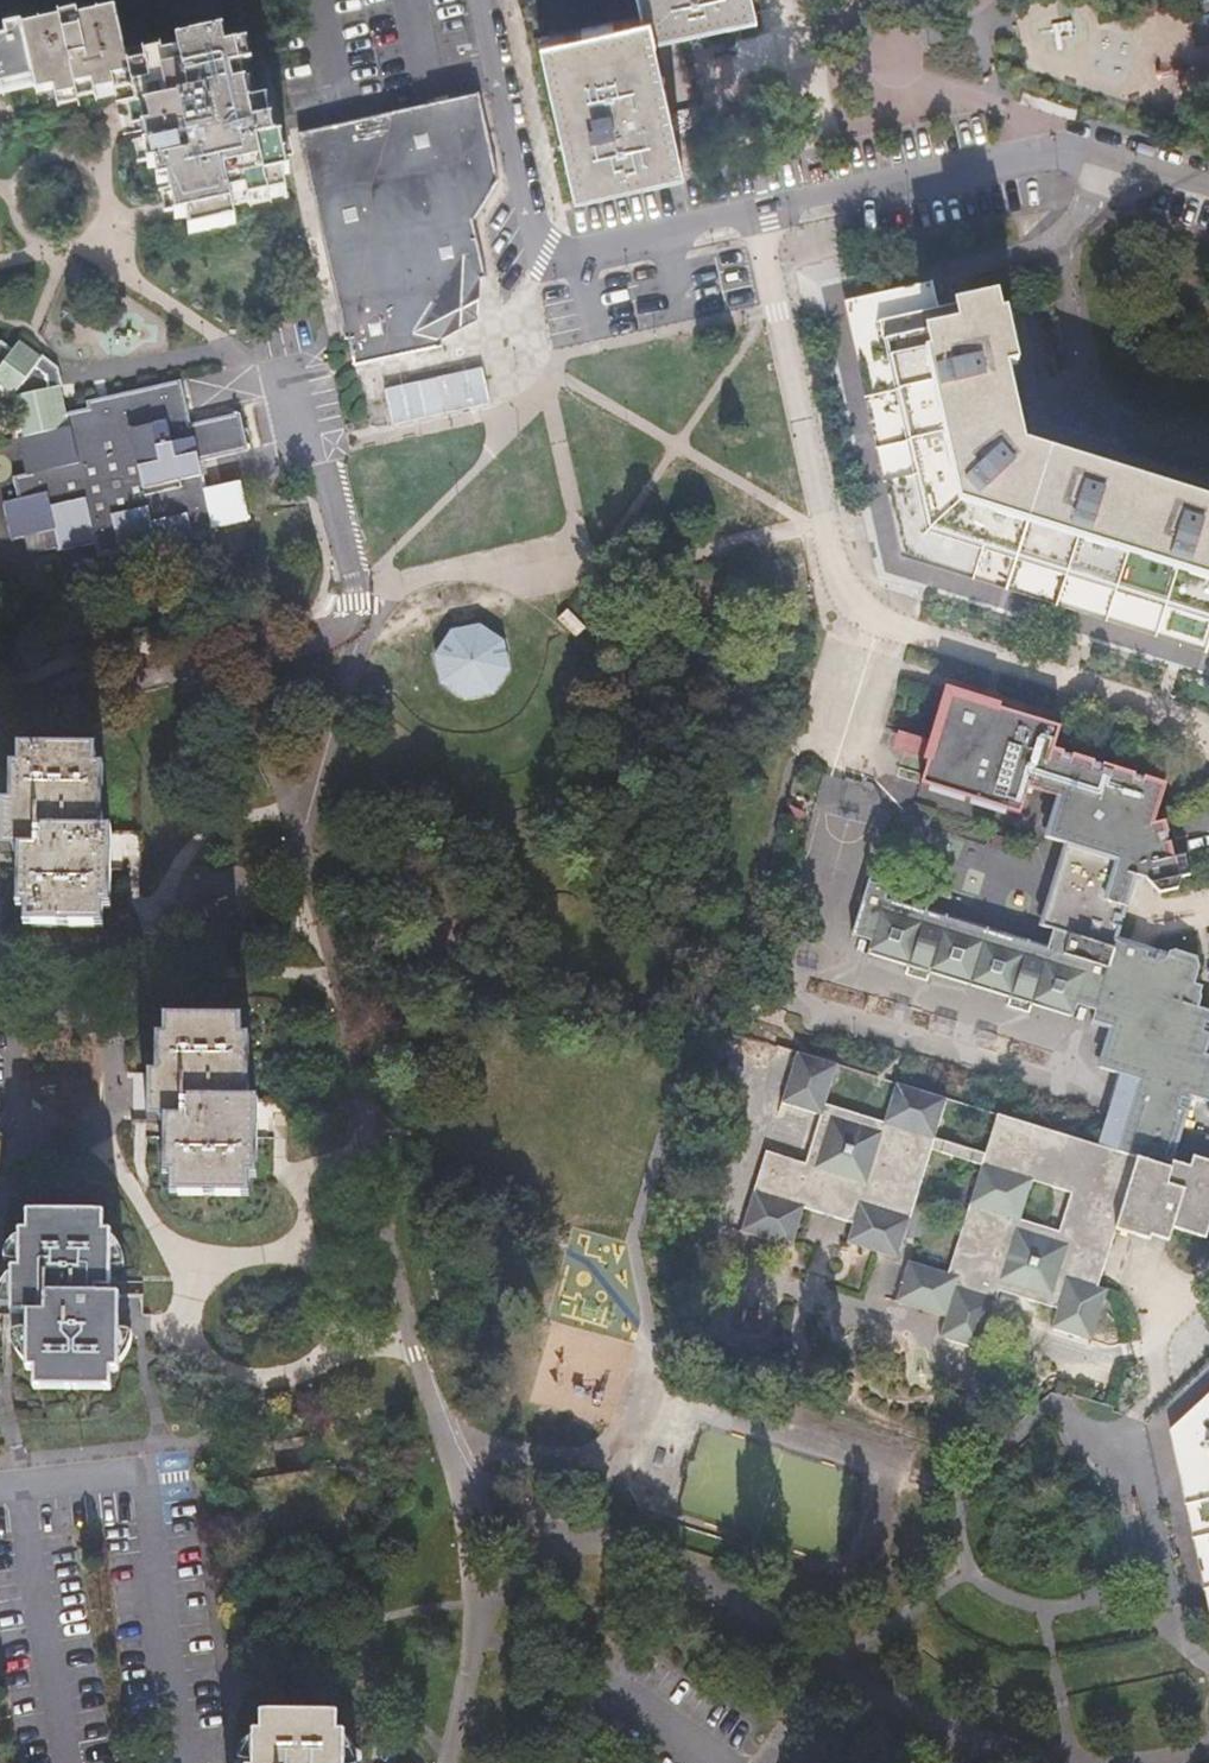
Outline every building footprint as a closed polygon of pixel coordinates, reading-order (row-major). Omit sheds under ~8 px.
[(643,15),(651,13),(656,34),(757,12),(755,0),(640,0),(643,15)] [(35,85),(38,97),(54,93),(56,101),(77,96),(79,107),(80,110),(118,102),(115,91),(132,87),(135,98),(142,130),(146,129),(150,145),(134,149),(138,165),(154,162),(159,186),(168,223),(188,218),(191,233),(237,222),(234,205),(248,202),(289,192),(285,174),(291,173),(288,157),(283,137),(276,138),(268,102),(260,104),(255,82),(244,85),(241,71),(252,69),(248,47),(226,52),(222,35),(175,46),(177,52),(158,57),(157,53),(139,58),(138,53),(121,56),(110,11),(91,16),(91,12),(71,18),(69,11),(53,15),(54,19),(36,23),(35,19),(20,23),(35,85)] [(651,13),(643,15),(540,37),(573,190),(684,166),(656,34),(651,13)] [(35,85),(20,23),(20,19),(0,24),(0,93),(35,85)] [(255,82),(252,69),(241,71),(244,85),(255,82)] [(118,102),(135,98),(132,87),(115,91),(118,102)] [(348,356),(351,367),(443,346),(441,339),(477,280),(484,278),(471,222),(497,182),(477,93),(298,136),(348,356)] [(130,150),(134,166),(138,165),(134,149),(130,150)] [(138,165),(134,166),(136,174),(144,172),(147,188),(159,186),(154,162),(138,165)] [(1048,424),(1023,314),(1004,317),(999,300),(961,307),(956,291),(889,306),(881,273),(822,286),(885,575),(1208,677),(1208,474),(1048,424)] [(8,390),(17,432),(13,433),(21,469),(8,472),(13,494),(0,497),(0,509),(6,534),(49,525),(53,545),(89,538),(91,550),(114,546),(115,553),(151,546),(153,554),(191,546),(188,533),(210,529),(209,521),(243,514),(235,475),(200,483),(194,457),(243,446),(236,408),(185,419),(175,373),(80,395),(82,403),(60,407),(50,359),(15,335),(7,343),(0,337),(0,384),(8,390)] [(498,668),(494,641),(469,624),(445,629),(426,656),(431,682),(456,699),(482,693),(498,668)] [(1043,786),(1058,716),(945,681),(932,727),(888,714),(884,727),(928,739),(914,787),(1021,819),(1029,783),(1043,786)] [(980,1347),(1001,1287),(1057,1306),(1051,1327),(1092,1339),(1108,1286),(1099,1283),(1116,1226),(1150,1238),(1152,1232),(1169,1238),(1173,1225),(1205,1236),(1208,1225),(1208,1158),(1195,1154),(1208,1105),(1208,1052),(1208,1051),(1208,1048),(1208,1007),(1199,1004),(1204,986),(1196,982),(1201,964),(1199,954),(1181,948),(1174,952),(1124,935),(1144,874),(1153,877),(1166,891),(1184,887),(1187,873),(1193,872),(1187,852),(1173,856),(1165,820),(1147,819),(1163,785),(1056,749),(1043,786),(1061,793),(1050,832),(1071,837),(1045,924),(1057,928),(1051,947),(891,894),(893,882),(874,875),(856,930),(876,936),(871,950),(1074,1018),(1079,1003),(1099,1009),(1095,1020),(1114,1026),(1103,1066),(1124,1073),(1100,1145),(1000,1112),(986,1154),(936,1138),(949,1096),(898,1080),(884,1122),(828,1103),(841,1063),(799,1049),(782,1100),(824,1113),(808,1162),(767,1148),(742,1226),(792,1242),(806,1204),(853,1219),(846,1239),(909,1261),(898,1296),(946,1312),(938,1334),(980,1347)] [(1,925),(110,927),(111,892),(145,893),(145,834),(110,832),(111,755),(4,753),(3,804),(0,804),(0,895),(2,895),(1,925)] [(147,1161),(146,1194),(255,1197),(256,1157),(286,1157),(287,1101),(255,1099),(256,1020),(149,1017),(148,1069),(130,1068),(129,1160),(147,1161)] [(114,1214),(9,1213),(8,1265),(0,1266),(0,1354),(9,1355),(7,1385),(114,1389),(115,1349),(147,1350),(147,1292),(114,1290),(114,1214)] [(1146,1423),(1201,1641),(1208,1639),(1208,1365),(1146,1423)] [(363,1719),(257,1718),(257,1762),(362,1762),(363,1719)]
